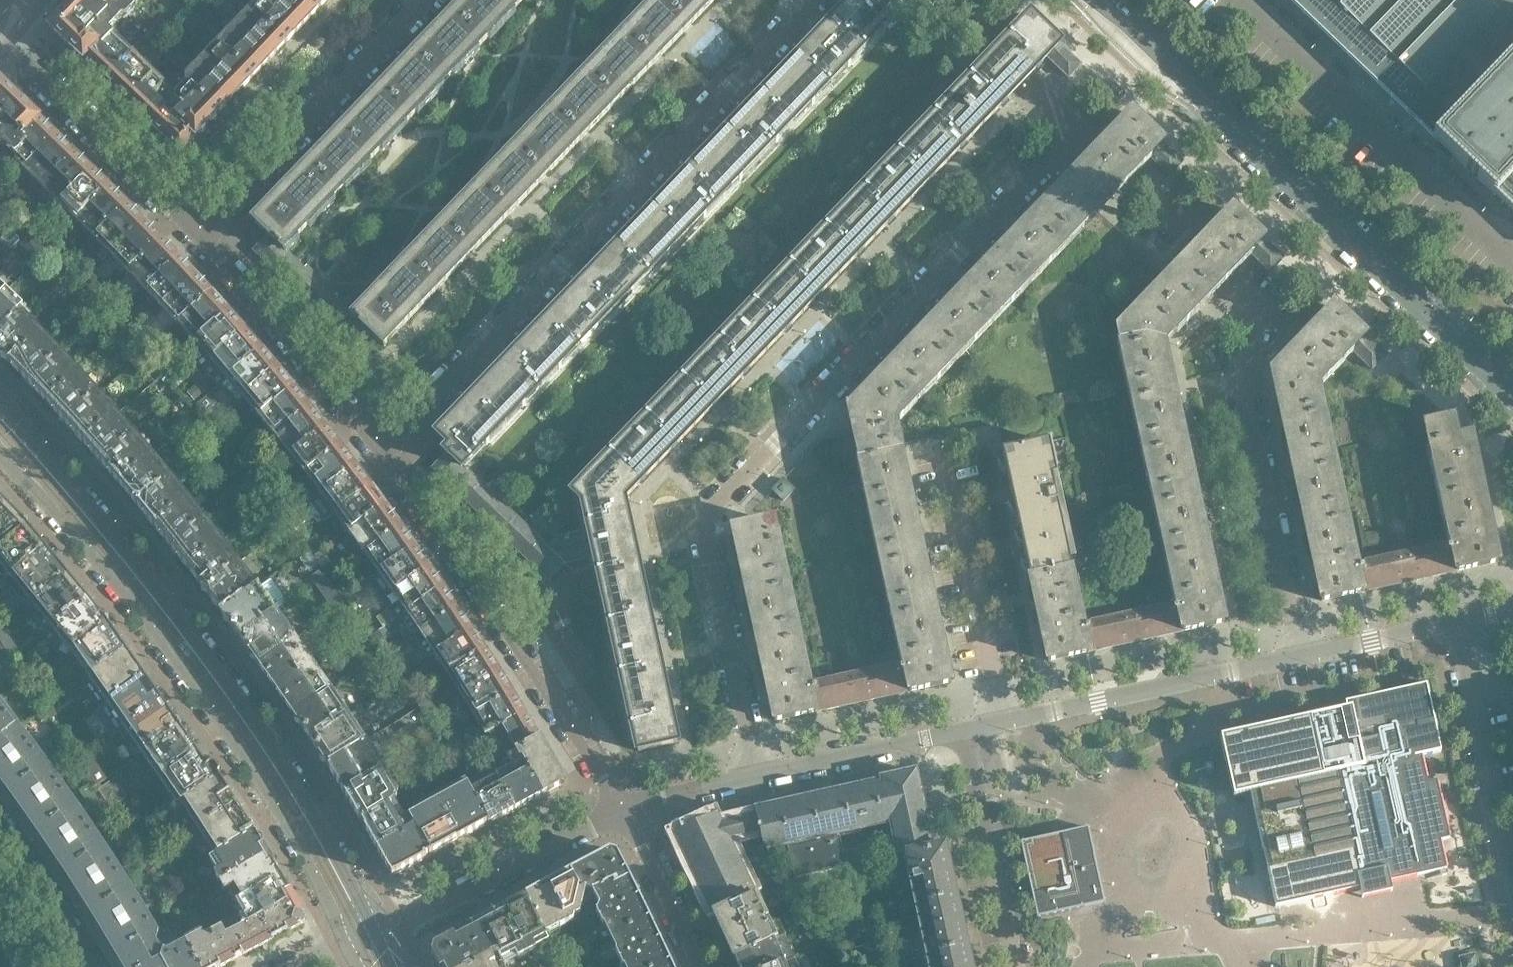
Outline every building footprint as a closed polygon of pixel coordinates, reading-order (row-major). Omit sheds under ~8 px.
[(114,22),(115,21),(93,0),(77,0),(50,28),(84,60),(99,43),(103,46),(111,38),(120,28),(114,22)] [(115,21),(121,14),(125,18),(143,0),(93,0),(115,21)] [(207,0),(216,9),(225,0),(207,0)] [(277,0),(266,0),(254,12),(286,43),(303,25),(277,0)] [(312,0),(277,0),(303,25),(320,7),(312,0)] [(501,23),(476,0),(465,0),(398,70),(428,99),(459,66),(464,71),(474,60),(470,56),(501,23)] [(501,23),(523,0),(476,0),(501,23)] [(714,0),(657,0),(643,15),(673,44),(714,0)] [(887,25),(879,17),(875,21),(854,0),(853,0),(817,37),(847,66),(887,25)] [(875,21),(879,17),(887,25),(890,27),(899,18),(896,15),(908,3),(911,0),(854,0),(875,21)] [(1512,216),(1512,0),(1287,0),(1512,216)] [(191,15),(184,8),(178,14),(185,21),(189,17),(191,15)] [(202,18),(195,11),(191,15),(189,17),(196,24),(202,18)] [(286,43),(254,12),(238,30),(269,60),(286,43)] [(185,21),(178,14),(172,20),(179,27),(183,23),(185,21)] [(601,119),(673,44),(643,15),(612,47),(607,43),(597,54),(601,58),(570,90),(601,119)] [(147,23),(135,16),(131,22),(143,29),(147,23)] [(189,17),(185,21),(183,23),(190,30),(196,24),(189,17)] [(1017,88),(1047,57),(1068,78),(1080,65),(1044,30),(1030,17),(1005,43),(988,60),(978,69),(966,82),(963,79),(954,88),(957,91),(963,97),(961,103),(983,124),(1017,89),(1017,88)] [(151,43),(158,35),(152,30),(145,37),(151,43)] [(269,60),(238,30),(221,48),(252,78),(269,60)] [(157,48),(164,41),(158,35),(151,43),(157,48)] [(811,104),(847,66),(817,37),(781,75),(811,104)] [(106,81),(130,56),(111,38),(103,46),(99,43),(84,60),(106,81)] [(163,54),(170,46),(164,41),(157,48),(163,54)] [(169,59),(176,52),(170,46),(163,54),(169,59)] [(252,78),(221,48),(204,65),(235,96),(252,78)] [(175,65),(182,58),(176,52),(169,59),(175,65)] [(128,102),(152,77),(130,56),(106,81),(128,102)] [(235,96),(204,65),(187,83),(190,86),(218,113),(235,96)] [(398,131),(428,99),(398,70),(326,145),(356,174),(387,142),(391,146),(402,135),(398,131)] [(738,179),(811,104),(781,75),(709,150),(738,179)] [(163,104),(172,96),(152,77),(128,102),(150,124),(166,107),(163,104)] [(39,119),(0,82),(0,143),(6,142),(17,152),(15,154),(16,155),(20,161),(45,186),(74,153),(39,119)] [(190,86),(176,100),(176,101),(184,109),(176,117),(196,136),(218,113),(190,86)] [(528,194),(601,119),(570,90),(540,122),(535,118),(525,129),(529,133),(498,165),(528,194)] [(590,490),(600,480),(636,442),(672,405),(706,370),(745,329),(781,291),(817,254),(853,216),(889,178),(925,141),(961,103),(963,97),(957,91),(579,486),(589,529),(584,530),(590,558),(577,561),(579,571),(592,568),(627,726),(641,722),(636,697),(624,646),(613,595),(602,544),(590,490)] [(196,136),(176,117),(184,109),(176,101),(176,100),(172,96),(163,104),(166,107),(150,124),(180,153),(196,136)] [(947,162),(983,124),(961,103),(925,141),(947,162)] [(1119,186),(1148,155),(1169,175),(1182,162),(1132,114),(1089,159),(1055,194),(1084,222),(1098,208),(1119,186)] [(911,199),(947,162),(925,141),(889,178),(911,199)] [(325,206),(356,174),(326,145),(253,221),(268,235),(283,250),(284,249),(315,217),(319,221),(330,210),(325,206)] [(702,217),(738,179),(709,150),(673,188),(702,217)] [(63,203),(92,170),(74,153),(45,186),(63,203)] [(456,270),(528,194),(498,165),(467,198),(463,194),(453,204),(457,209),(426,241),(456,270)] [(80,220),(109,187),(92,170),(63,203),(80,220)] [(875,237),(911,199),(889,178),(853,216),(875,237)] [(12,190),(2,180),(0,181),(0,199),(2,201),(12,190)] [(97,237),(127,205),(109,187),(80,220),(97,237)] [(666,255),(702,217),(673,188),(637,226),(666,255)] [(1047,261),(1084,222),(1055,194),(1018,233),(1047,261)] [(19,211),(7,199),(2,204),(14,216),(19,211)] [(114,254),(144,222),(127,205),(97,237),(114,254)] [(1221,281),(1237,265),(1249,252),(1270,272),(1283,258),(1232,210),(1191,253),(1184,261),(1169,277),(1157,289),(1189,320),(1200,309),(1197,306),(1211,292),(1221,281)] [(839,275),(875,237),(853,216),(817,254),(839,275)] [(31,233),(38,226),(33,220),(25,227),(31,233)] [(131,271),(161,240),(144,222),(114,254),(131,271)] [(37,239),(44,232),(38,226),(31,233),(37,239)] [(630,292),(666,255),(637,226),(600,264),(630,292)] [(1010,300),(1047,261),(1018,233),(981,271),(1010,300)] [(294,259),(284,249),(283,250),(268,235),(253,250),(279,275),(294,259)] [(148,288),(178,258),(161,240),(131,271),(148,288)] [(383,346),(456,270),(426,241),(395,273),(391,269),(380,280),(385,284),(354,316),(353,317),(369,332),(383,346)] [(803,312),(839,275),(817,254),(781,291),(803,312)] [(65,267),(72,260),(67,255),(59,262),(65,267)] [(164,306),(195,276),(178,258),(148,288),(164,306)] [(337,295),(324,283),(306,266),(304,268),(294,259),(279,275),(329,323),(344,307),(334,297),(337,295)] [(71,273),(78,266),(72,260),(65,267),(71,273)] [(594,330),(630,292),(600,264),(564,301),(594,330)] [(973,338),(1010,300),(981,271),(944,310),(973,338)] [(182,322),(212,293),(195,276),(164,306),(181,324),(182,322)] [(99,301),(106,294),(100,289),(93,296),(99,301)] [(1177,333),(1189,320),(1157,289),(1118,329),(1126,367),(1166,358),(1162,342),(1174,330),(1177,333)] [(767,350),(803,312),(781,291),(745,329),(767,350)] [(198,341),(228,312),(212,293),(182,322),(198,341)] [(18,315),(21,312),(4,294),(0,298),(0,333),(18,315)] [(104,307),(112,300),(106,294),(99,301),(104,307)] [(557,367),(594,330),(564,301),(528,339),(557,367)] [(369,332),(353,317),(354,316),(344,307),(329,323),(355,347),(369,332)] [(1326,375),(1350,349),(1363,336),(1334,307),(1296,347),(1326,375)] [(936,377),(973,338),(944,310),(907,349),(936,377)] [(214,359),(245,331),(228,312),(198,341),(214,359)] [(39,335),(18,315),(0,333),(0,354),(9,363),(39,335)] [(133,336),(140,329),(134,323),(127,330),(133,336)] [(138,342),(146,335),(140,329),(133,336),(138,342)] [(728,391),(767,350),(745,329),(706,370),(728,391)] [(230,378),(261,350),(245,331),(214,359),(230,378)] [(27,382),(58,355),(39,335),(9,363),(27,382)] [(1384,356),(1363,336),(1350,349),(1371,369),(1384,356)] [(521,405),(557,367),(528,339),(492,377),(521,405)] [(1326,434),(1316,385),(1326,375),(1296,347),(1272,373),(1287,442),(1326,434)] [(899,416),(936,377),(907,349),(869,388),(899,416)] [(247,396),(278,369),(261,350),(230,378),(247,396)] [(46,402),(76,375),(58,355),(27,382),(46,402)] [(165,371),(173,364),(167,358),(160,364),(165,371)] [(1178,411),(1166,358),(1126,367),(1138,420),(1178,411)] [(170,377),(178,370),(173,364),(165,371),(170,377)] [(262,415),(293,389),(278,369),(247,396),(262,415)] [(694,426),(728,391),(706,370),(672,405),(694,426)] [(64,423),(95,396),(76,375),(46,402),(64,423)] [(485,443),(521,405),(492,377),(456,414),(485,443)] [(899,416),(869,388),(849,409),(854,433),(878,428),(879,432),(895,428),(893,422),(899,416)] [(278,435),(309,408),(293,389),(262,415),(278,435)] [(197,407),(204,400),(199,394),(191,401),(197,407)] [(83,443),(114,416),(95,396),(64,423),(83,443)] [(202,413),(210,406),(204,400),(197,407),(202,413)] [(658,463),(694,426),(672,405),(636,442),(658,463)] [(293,454),(325,427),(309,408),(278,435),(293,454)] [(1189,464),(1178,411),(1138,420),(1149,472),(1189,464)] [(485,443),(456,414),(437,435),(442,440),(438,444),(447,453),(461,466),(462,465),(463,466),(468,460),(485,443)] [(101,464),(132,437),(114,416),(83,443),(101,464)] [(1474,456),(1470,437),(1456,440),(1452,420),(1425,426),(1429,447),(1430,447),(1434,465),(1474,456)] [(308,473),(340,447),(325,427),(293,454),(308,473)] [(904,471),(899,447),(895,428),(879,432),(878,428),(854,433),(864,480),(904,471)] [(228,444),(236,437),(230,431),(223,437),(228,444)] [(1338,486),(1326,434),(1287,442),(1298,494),(1338,486)] [(119,484),(150,458),(132,437),(101,464),(119,484)] [(233,450),(241,443),(236,437),(228,444),(233,450)] [(625,498),(658,463),(636,442),(600,480),(620,499),(623,498),(625,498)] [(1068,526),(1049,442),(1002,452),(1030,579),(1030,580),(1070,571),(1072,571),(1062,527),(1068,526)] [(323,493),(356,467),(340,447),(308,473),(323,493)] [(475,477),(466,469),(472,463),(468,460),(463,466),(462,465),(461,466),(447,453),(432,468),(458,494),(475,477)] [(1485,508),(1474,456),(1434,465),(1446,517),(1485,508)] [(136,505),(168,479),(150,458),(119,484),(136,505)] [(1201,516),(1189,464),(1149,472),(1161,525),(1201,516)] [(338,512),(371,487),(356,467),(323,493),(338,512)] [(258,481),(266,475),(261,468),(253,475),(258,481)] [(915,524),(904,471),(864,480),(876,532),(915,524)] [(263,487),(271,481),(266,475),(258,481),(263,487)] [(499,500),(475,477),(458,494),(483,517),(499,500)] [(153,526),(186,501),(168,479),(136,505),(153,526)] [(783,501),(794,490),(783,479),(772,490),(783,501)] [(632,537),(623,498),(620,499),(600,480),(590,490),(602,544),(632,537)] [(1349,538),(1338,486),(1298,494),(1310,547),(1349,538)] [(353,532),(386,507),(371,487),(338,512),(353,532)] [(524,523),(499,500),(483,517),(507,540),(524,523)] [(171,548),(203,522),(186,501),(153,526),(171,548)] [(27,526),(5,503),(0,508),(0,549),(27,526)] [(296,514),(291,507),(283,513),(288,520),(296,514)] [(367,552),(401,528),(386,507),(353,532),(367,552)] [(1497,562),(1485,508),(1446,517),(1451,543),(1442,545),(1448,573),(1497,562)] [(301,520),(296,514),(288,520),(292,526),(301,520)] [(1212,568),(1201,516),(1161,525),(1172,577),(1212,568)] [(187,569),(219,543),(203,522),(171,548),(187,569)] [(779,554),(772,522),(743,528),(732,530),(740,562),(779,554)] [(548,547),(524,523),(507,540),(532,564),(548,547)] [(927,576),(915,524),(876,532),(887,585),(927,576)] [(47,551),(27,526),(0,549),(0,558),(16,577),(47,551)] [(382,572),(415,548),(401,528),(367,552),(382,572)] [(590,558),(584,530),(558,535),(548,547),(565,563),(564,564),(572,572),(579,571),(577,561),(590,558)] [(643,588),(632,537),(602,544),(613,595),(643,588)] [(1371,590),(1364,562),(1355,564),(1349,538),(1310,547),(1321,601),(1371,590)] [(204,591),(237,566),(219,543),(187,569),(204,591)] [(1448,573),(1442,545),(1364,562),(1371,590),(1448,573)] [(325,552),(320,546),(312,552),(317,558),(325,552)] [(564,564),(565,563),(548,547),(532,564),(549,580),(564,564)] [(396,592),(430,569),(415,548),(382,572),(396,592)] [(36,601),(67,575),(47,551),(16,577),(36,601)] [(330,559),(325,552),(317,558),(322,565),(330,559)] [(791,606),(779,554),(740,562),(751,615),(791,606)] [(220,613),(254,589),(237,566),(204,591),(220,613)] [(1224,622),(1212,568),(1172,577),(1178,603),(1167,606),(1173,633),(1224,622)] [(410,613),(444,589),(430,569),(396,592),(410,613)] [(1070,571),(1030,580),(1036,607),(1076,598),(1070,571)] [(56,626),(88,600),(67,575),(36,601),(56,626)] [(938,629),(927,576),(887,585),(899,637),(938,629)] [(351,592),(344,582),(337,587),(344,597),(351,592)] [(654,639),(643,588),(613,595),(624,646),(654,639)] [(239,639),(276,612),(271,605),(267,608),(254,589),(220,613),(239,639)] [(424,633),(458,610),(444,589),(410,613),(424,633)] [(358,602),(351,592),(344,597),(351,607),(358,602)] [(1098,650),(1092,622),(1081,624),(1076,598),(1036,607),(1048,661),(1098,650)] [(108,624),(88,600),(56,626),(74,648),(108,624)] [(802,658),(791,606),(751,615),(762,667),(802,658)] [(1173,633),(1167,606),(1133,613),(1126,614),(1092,622),(1098,650),(1173,633)] [(438,654),(472,631),(458,610),(424,633),(438,654)] [(291,641),(278,622),(281,620),(276,612),(239,639),(257,664),(291,641)] [(379,633),(371,623),(364,627),(372,638),(379,633)] [(126,651),(108,624),(74,648),(92,674),(126,651)] [(950,682),(938,629),(899,637),(904,663),(895,665),(901,693),(950,682)] [(452,674),(486,652),(472,631),(438,654),(452,674)] [(294,638),(291,641),(257,664),(275,689),(312,664),(294,638)] [(666,691),(654,639),(624,646),(636,697),(666,691)] [(144,677),(126,651),(92,674),(110,700),(144,677)] [(465,695),(500,673),(486,652),(452,674),(465,695)] [(823,710),(817,682),(808,684),(802,658),(762,667),(774,721),(823,710)] [(329,689),(312,664),(275,689),(292,714),(329,689)] [(407,675),(401,665),(394,670),(400,680),(407,675)] [(901,693),(895,665),(817,682),(823,710),(901,693)] [(478,717),(513,694),(500,673),(465,695),(478,717)] [(414,685),(407,675),(400,680),(407,690),(414,685)] [(162,703),(144,677),(110,700),(129,727),(162,703)] [(1451,749),(1437,686),(1363,702),(1372,741),(1387,738),(1389,748),(1418,741),(1421,754),(1421,756),(1449,750),(1451,749)] [(347,715),(329,689),(292,714),(309,740),(347,715)] [(666,691),(636,697),(641,722),(627,726),(630,741),(635,740),(638,751),(677,742),(666,691)] [(525,716),(513,694),(478,717),(489,734),(492,735),(525,716)] [(434,715),(425,701),(418,705),(427,719),(434,715)] [(181,729),(162,703),(129,727),(147,753),(181,729)] [(16,728),(3,712),(4,711),(0,706),(0,740),(16,728)] [(48,716),(42,709),(35,713),(41,721),(48,716)] [(1449,839),(1437,781),(1427,783),(1421,756),(1421,754),(1365,767),(1352,711),(1266,730),(1267,739),(1223,749),(1220,750),(1231,796),(1250,792),(1275,907),(1279,906),(1313,899),(1327,895),(1360,888),(1362,898),(1392,891),(1390,882),(1424,874),(1446,869),(1440,841),(1449,839)] [(365,742),(347,715),(309,740),(327,766),(363,744),(365,742)] [(438,721),(434,715),(427,719),(431,726),(438,721)] [(541,742),(525,716),(492,735),(500,749),(504,747),(511,758),(541,742)] [(24,738),(16,728),(0,740),(0,771),(17,758),(19,762),(33,751),(24,738)] [(199,756),(181,729),(147,753),(165,779),(199,756)] [(69,750),(63,742),(57,747),(63,755),(69,750)] [(564,783),(541,742),(511,758),(502,764),(516,767),(524,763),(542,795),(564,783)] [(380,772),(363,744),(327,766),(344,794),(380,772)] [(461,751),(456,744),(446,750),(450,757),(461,751)] [(75,758),(69,750),(63,755),(69,763),(75,758)] [(45,767),(33,751),(19,762),(17,758),(0,771),(0,774),(4,779),(3,783),(11,793),(45,767)] [(465,758),(461,751),(450,757),(455,765),(465,758)] [(220,780),(211,766),(208,768),(199,756),(165,779),(182,804),(187,801),(220,780)] [(491,766),(488,762),(485,756),(477,760),(483,771),(491,766)] [(469,765),(465,758),(455,765),(459,771),(469,765)] [(542,795),(524,763),(516,767),(513,773),(499,781),(515,810),(542,795)] [(62,791),(53,778),(45,767),(11,793),(18,803),(22,804),(27,811),(46,798),(48,801),(62,791)] [(398,801),(396,798),(380,772),(344,794),(362,823),(394,803),(398,801)] [(932,849),(915,772),(881,779),(882,782),(756,809),(761,830),(766,854),(792,848),(792,845),(891,823),(898,857),(903,856),(932,849)] [(236,807),(220,780),(187,801),(203,827),(236,807)] [(515,810),(499,781),(481,790),(479,787),(470,791),(488,824),(515,810)] [(95,793),(93,790),(89,785),(83,789),(89,798),(95,793)] [(488,824),(470,791),(467,786),(438,802),(458,840),(488,824)] [(39,832),(74,808),(62,791),(48,801),(46,798),(27,811),(32,818),(32,823),(39,832)] [(101,801),(95,793),(89,798),(94,806),(101,801)] [(438,802),(410,818),(405,820),(411,831),(426,857),(458,840),(438,802)] [(411,831),(405,820),(410,818),(402,816),(394,803),(362,823),(377,849),(411,831)] [(252,833),(236,807),(203,827),(219,854),(252,833)] [(754,896),(727,838),(731,836),(758,830),(758,831),(761,830),(756,809),(756,807),(716,816),(677,834),(714,914),(753,896),(754,896)] [(90,831),(74,808),(39,832),(46,842),(50,843),(55,851),(74,838),(76,841),(90,831)] [(1104,903),(1093,857),(1092,835),(1091,833),(1091,832),(1090,831),(1088,829),(1086,827),(1085,827),(1083,826),(1082,826),(1080,826),(1077,826),(1076,827),(1069,831),(1068,832),(1021,843),(1037,917),(1104,903)] [(121,836),(115,828),(109,832),(114,840),(121,836)] [(66,873),(102,849),(90,831),(76,841),(74,838),(55,851),(60,858),(59,862),(66,873)] [(426,858),(426,857),(411,831),(377,849),(392,877),(426,858)] [(220,883),(266,855),(252,833),(219,854),(209,860),(218,874),(215,876),(220,883)] [(126,845),(123,840),(121,836),(114,840),(120,849),(126,845)] [(951,872),(949,863),(948,864),(944,847),(932,849),(903,856),(908,881),(951,872)] [(118,873),(109,859),(102,849),(66,873),(73,883),(77,883),(82,891),(101,879),(103,882),(118,873)] [(630,878),(617,852),(609,850),(570,871),(580,888),(586,889),(593,891),(613,881),(616,885),(630,878)] [(236,904),(279,878),(266,855),(220,883),(225,893),(228,891),(236,904)] [(146,879),(141,870),(135,875),(140,883),(146,879)] [(583,906),(586,889),(580,888),(570,871),(548,883),(570,923),(574,920),(576,915),(574,911),(583,906)] [(955,897),(952,881),(953,881),(951,872),(908,881),(914,906),(955,897)] [(92,913),(129,890),(118,873),(103,882),(101,879),(82,891),(86,899),(86,903),(92,913)] [(247,928),(293,900),(279,878),(236,904),(244,917),(241,919),(247,928)] [(640,898),(630,878),(616,885),(613,881),(593,891),(600,905),(597,911),(603,924),(608,922),(614,935),(650,918),(640,898)] [(152,887),(146,879),(140,883),(145,892),(152,887)] [(570,923),(548,883),(526,895),(544,930),(559,922),(562,927),(570,923)] [(789,895),(780,884),(772,887),(775,893),(781,901),(789,895)] [(144,915),(135,901),(129,890),(92,913),(99,923),(103,924),(107,932),(127,920),(129,924),(144,915)] [(548,937),(544,930),(526,895),(504,907),(529,954),(537,950),(535,944),(548,937)] [(785,935),(779,921),(764,919),(753,896),(714,914),(734,958),(769,942),(785,935)] [(959,914),(955,897),(914,906),(919,931),(961,922),(960,914),(959,914)] [(247,954),(301,925),(304,924),(305,920),(293,900),(247,928),(236,933),(247,954)] [(529,954),(504,907),(482,918),(500,951),(505,960),(519,953),(521,958),(529,954)] [(173,918),(171,913),(168,915),(166,912),(163,915),(162,919),(164,923),(173,918)] [(156,935),(148,921),(144,915),(129,924),(127,920),(107,932),(112,940),(111,944),(118,954),(135,944),(139,952),(153,943),(157,941),(156,935)] [(177,925),(173,918),(164,923),(167,927),(170,929),(177,925)] [(482,918),(436,943),(434,944),(433,944),(431,953),(438,966),(468,966),(492,955),(500,951),(482,918)] [(660,940),(650,918),(614,935),(620,949),(615,951),(619,959),(660,940)] [(966,947),(963,932),(964,932),(961,922),(919,931),(925,956),(966,947)] [(183,935),(177,925),(170,929),(169,932),(174,940),(183,935)] [(236,933),(228,938),(222,927),(204,936),(203,934),(186,943),(188,946),(199,966),(222,966),(247,954),(236,933)] [(660,940),(619,959),(622,966),(623,966),(628,965),(629,966),(659,966),(670,962),(660,940)] [(779,965),(769,942),(734,958),(738,966),(780,966),(779,965)] [(152,966),(161,961),(163,955),(159,954),(153,943),(139,952),(135,944),(118,954),(125,966),(153,966),(152,966)] [(188,946),(168,957),(163,955),(161,961),(152,966),(153,966),(199,966),(188,946)] [(971,964),(970,964),(966,947),(925,956),(927,966),(971,966),(971,964)] [(497,965),(492,955),(468,966),(493,966),(497,965)] [(1475,955),(1460,958),(1462,966),(1478,966),(1475,955)]
